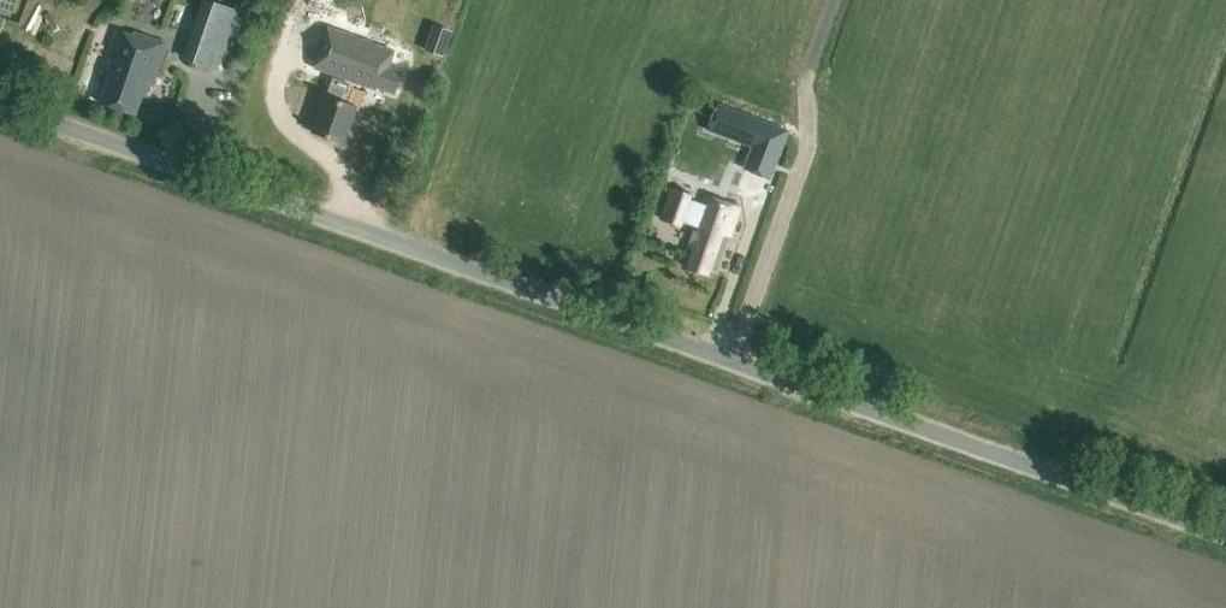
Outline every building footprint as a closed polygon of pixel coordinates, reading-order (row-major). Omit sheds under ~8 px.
[(386,3),(377,0),(298,0),(293,16),(375,41),(386,3)] [(214,67),(226,32),(203,24),(191,59),(214,67)] [(102,74),(109,76),(100,105),(137,117),(143,97),(147,98),(151,85),(155,86),(168,44),(136,34),(135,37),(116,31),(102,74)] [(327,40),(313,81),(374,103),(375,100),(393,107),(401,85),(387,80),(393,63),(327,40)] [(340,98),(334,114),(344,118),(350,102),(340,98)] [(788,128),(732,106),(721,134),(778,155),(788,128)] [(717,148),(709,178),(728,183),(725,195),(757,203),(765,174),(733,166),(736,153),(717,148)] [(704,196),(703,200),(690,196),(691,192),(672,186),(662,217),(681,223),(682,219),(695,223),(693,230),(695,231),(690,248),(695,249),(689,269),(709,275),(712,268),(717,270),(726,241),(728,241),(739,207),(704,196)]
